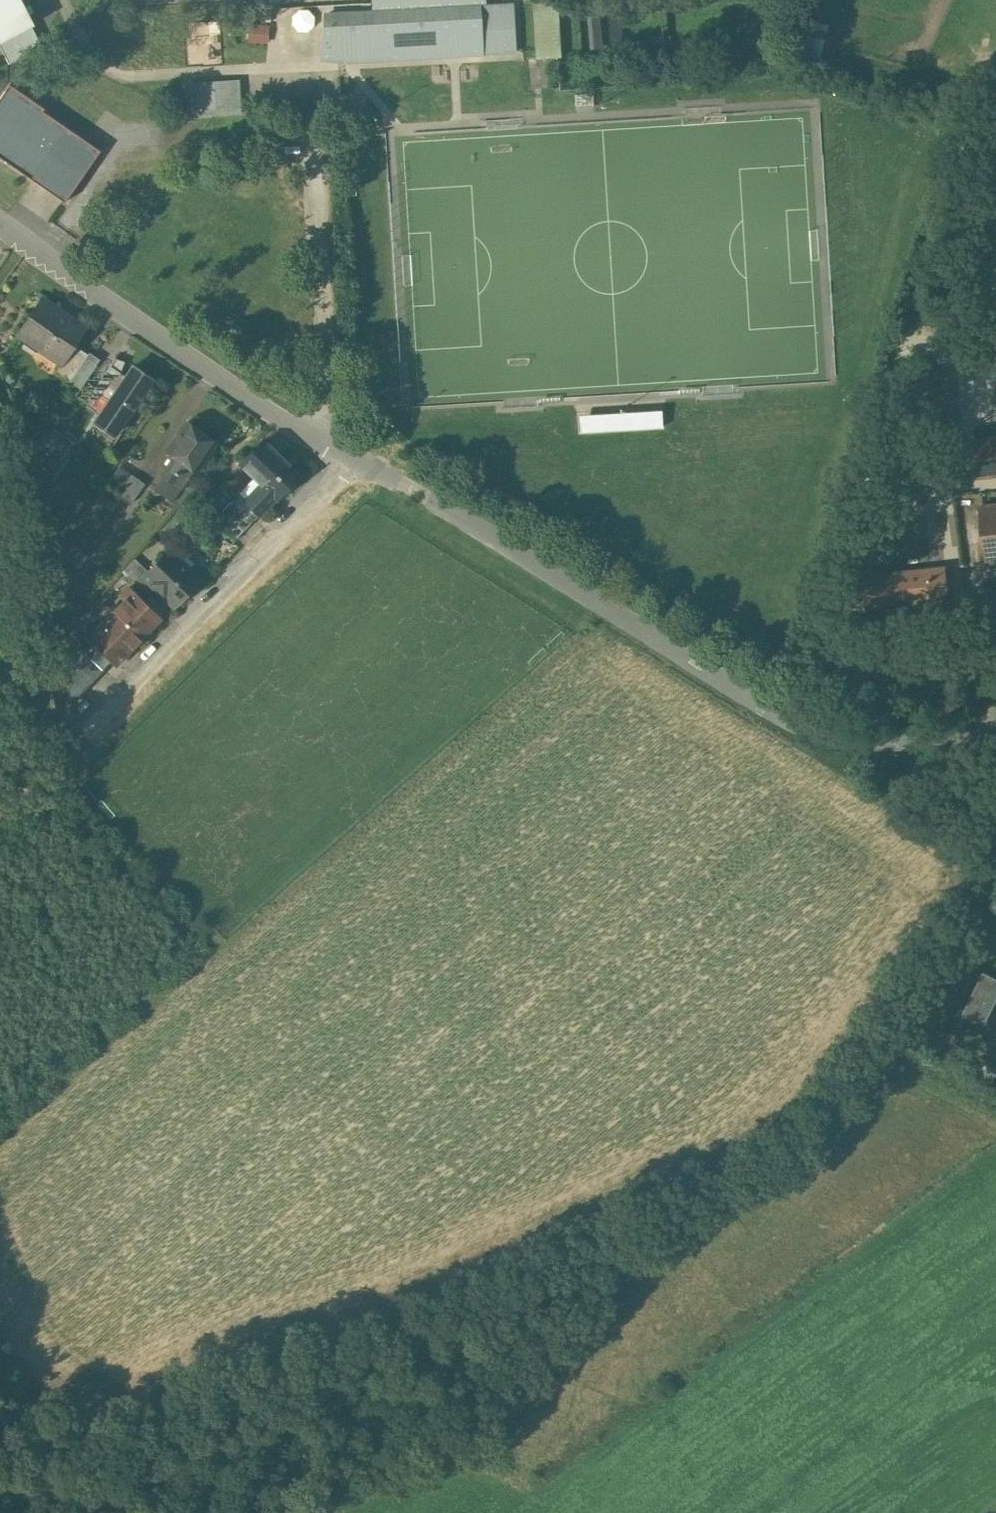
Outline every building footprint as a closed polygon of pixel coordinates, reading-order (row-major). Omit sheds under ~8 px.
[(28,23),(16,0),(0,0),(0,37),(28,23)] [(535,57),(559,56),(556,0),(532,0),(535,57)] [(514,2),(326,10),(323,54),(339,54),(343,57),(518,48),(514,2)] [(0,37),(0,48),(8,62),(41,45),(28,23),(0,37)] [(193,114),(244,112),(243,77),(191,78),(193,114)] [(8,84),(0,96),(0,158),(64,201),(99,150),(42,110),(43,108),(8,84)] [(84,326),(41,298),(17,333),(60,361),(72,343),(84,326)] [(72,343),(60,361),(53,370),(68,381),(87,353),(72,343)] [(123,360),(113,357),(92,389),(107,400),(95,418),(115,432),(128,412),(132,415),(142,400),(137,398),(151,377),(131,364),(125,374),(119,371),(123,360)] [(217,441),(185,420),(164,451),(171,455),(192,470),(195,472),(217,441)] [(73,441),(52,427),(38,447),(59,461),(73,441)] [(971,438),(974,475),(995,473),(995,436),(971,438)] [(298,473),(261,438),(238,462),(253,476),(274,496),(276,498),(298,473)] [(192,470),(171,455),(158,473),(162,476),(180,488),(192,470)] [(144,482),(131,473),(117,493),(130,502),(144,482)] [(171,501),(180,488),(162,476),(153,489),(171,501)] [(258,513),(274,496),(253,476),(237,492),(258,513)] [(258,513),(237,492),(221,508),(226,512),(243,529),(258,513)] [(979,506),(985,561),(995,560),(995,504),(979,506)] [(234,538),(243,529),(226,512),(217,521),(234,538)] [(148,571),(144,575),(172,603),(174,605),(198,580),(188,569),(179,561),(168,550),(148,571)] [(183,558),(179,561),(188,569),(191,566),(183,558)] [(123,570),(149,595),(165,610),(172,603),(144,575),(148,571),(134,559),(123,570)] [(943,567),(863,576),(868,616),(948,608),(943,567)] [(120,595),(123,600),(87,638),(115,664),(159,619),(158,618),(143,602),(128,587),(120,595)] [(70,593),(62,602),(72,612),(81,603),(70,593)] [(143,602),(158,618),(165,610),(149,595),(143,602)] [(103,668),(78,644),(61,661),(69,703),(103,668)] [(42,695),(32,697),(33,706),(43,704),(42,695)] [(983,972),(951,1034),(955,1036),(995,1057),(995,1030),(990,1026),(986,1018),(995,998),(995,979),(983,972)] [(974,1072),(993,1081),(995,1075),(995,1066),(980,1058),(974,1072)]
